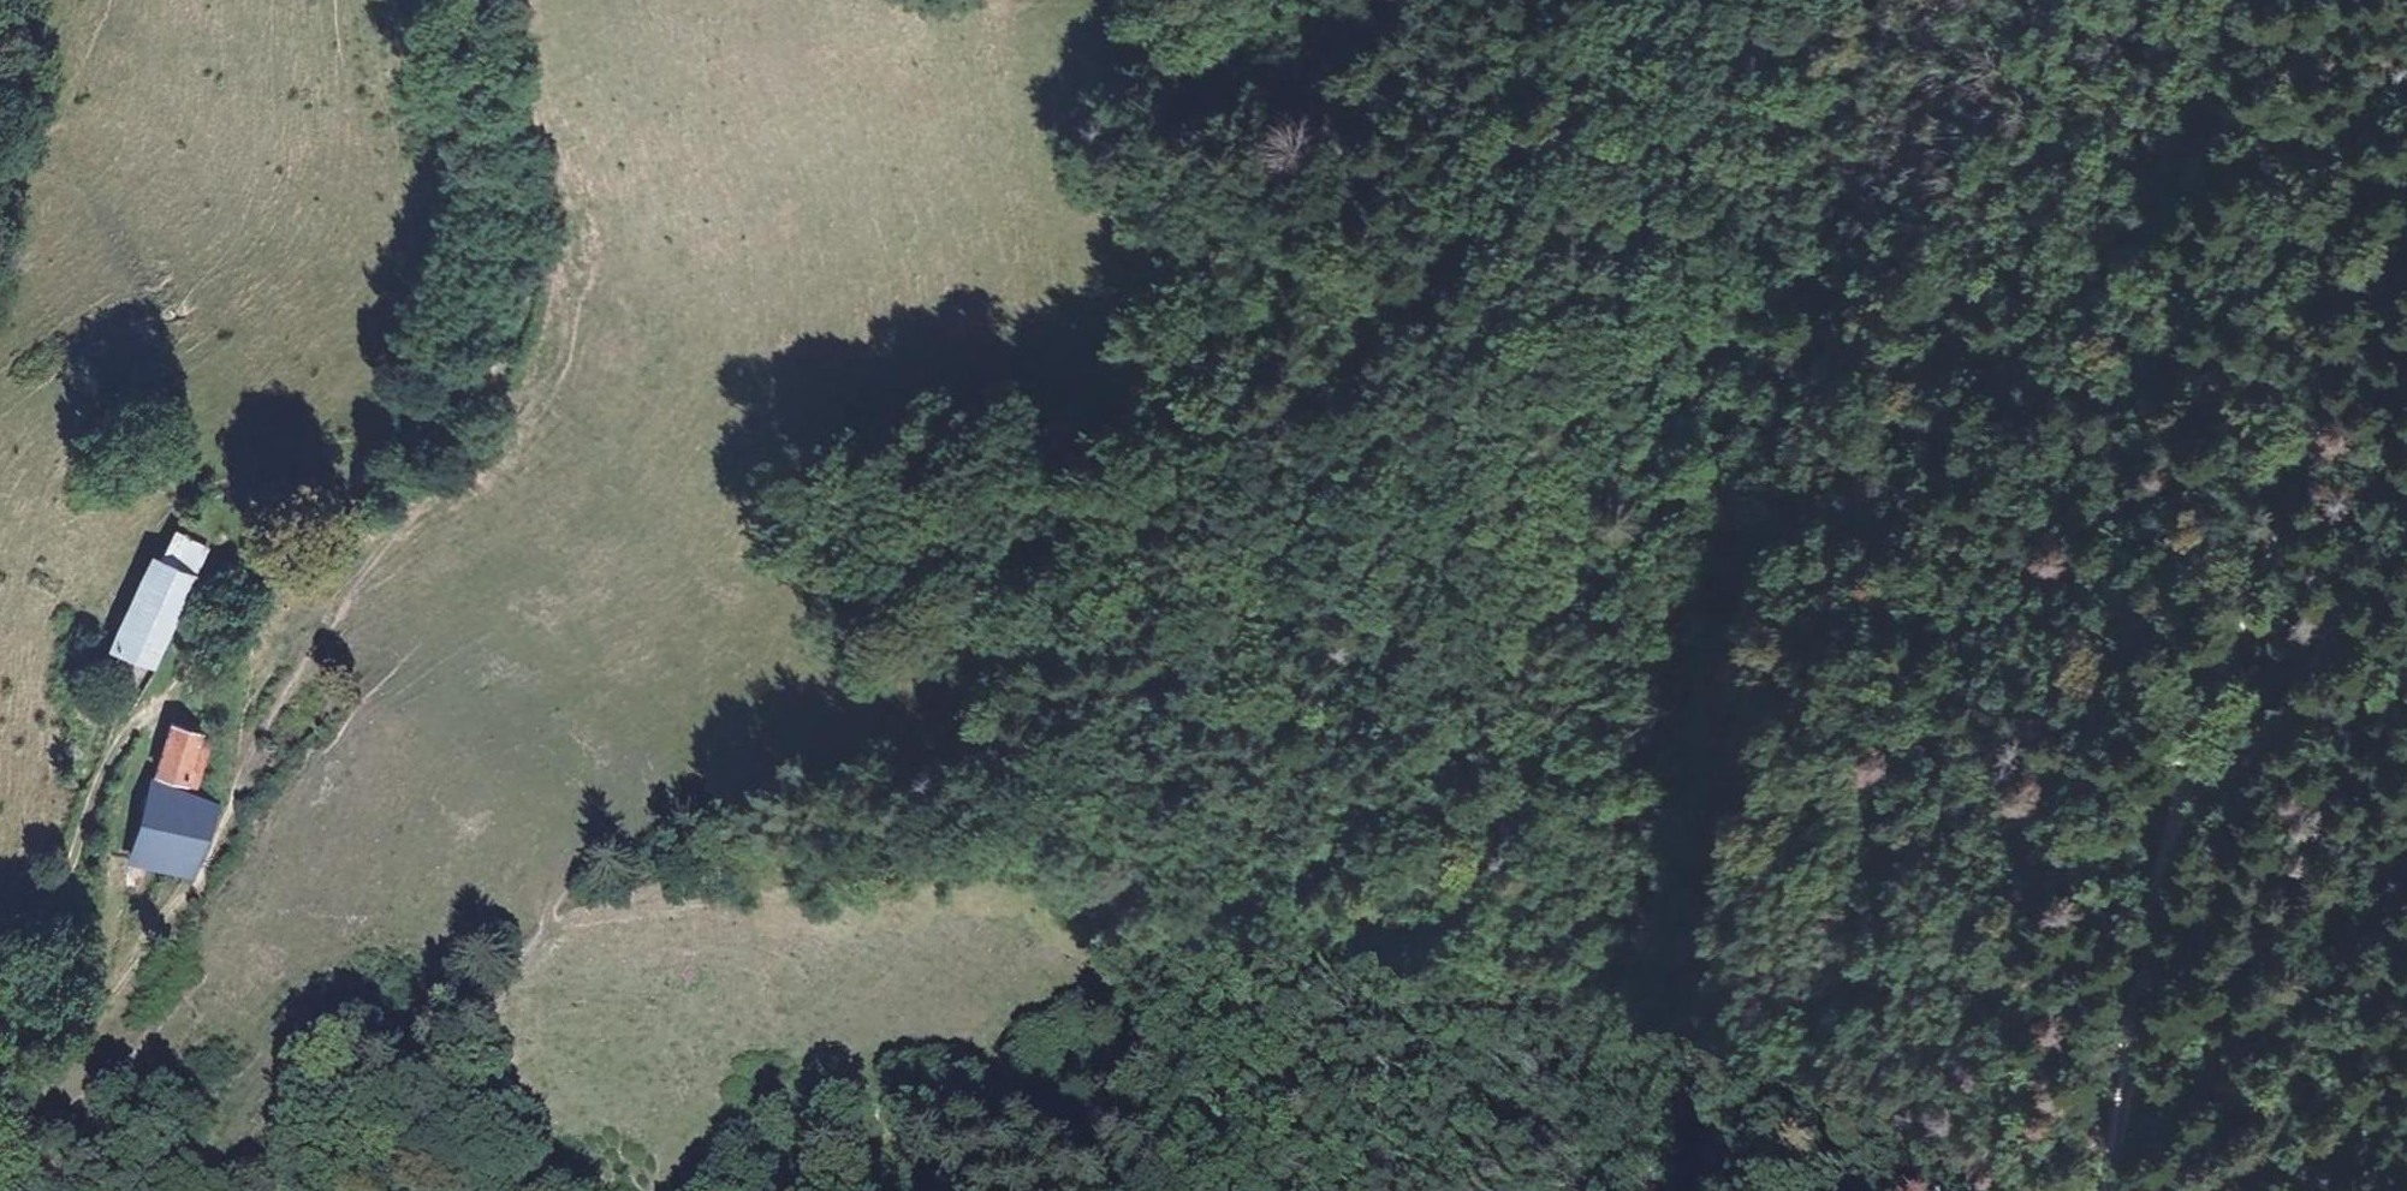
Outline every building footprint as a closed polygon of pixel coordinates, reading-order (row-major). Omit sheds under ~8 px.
[(169,561),(201,576),(214,548),(182,533),(169,561)] [(156,675),(201,576),(169,561),(162,558),(117,658),(156,675)] [(187,787),(203,743),(178,736),(164,779),(187,787)] [(197,880),(224,806),(157,784),(128,859),(197,880)]
